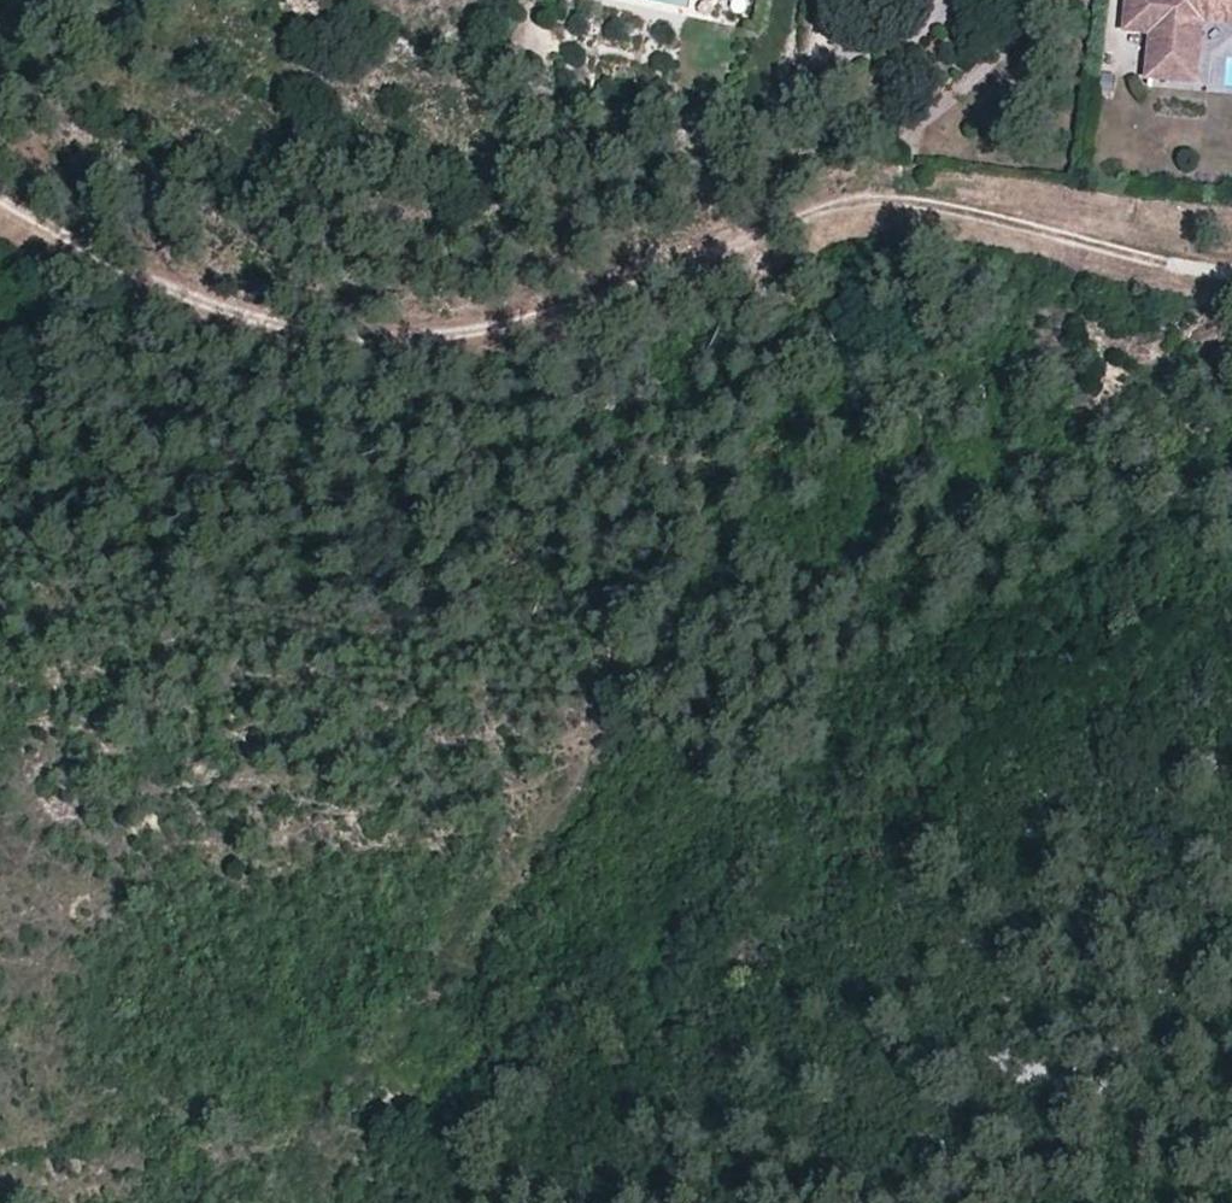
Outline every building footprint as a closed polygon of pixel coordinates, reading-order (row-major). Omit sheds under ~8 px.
[(1231,19),(1231,0),(1129,0),(1127,27),(1153,30),(1150,75),(1196,78),(1201,17),(1231,19)]
